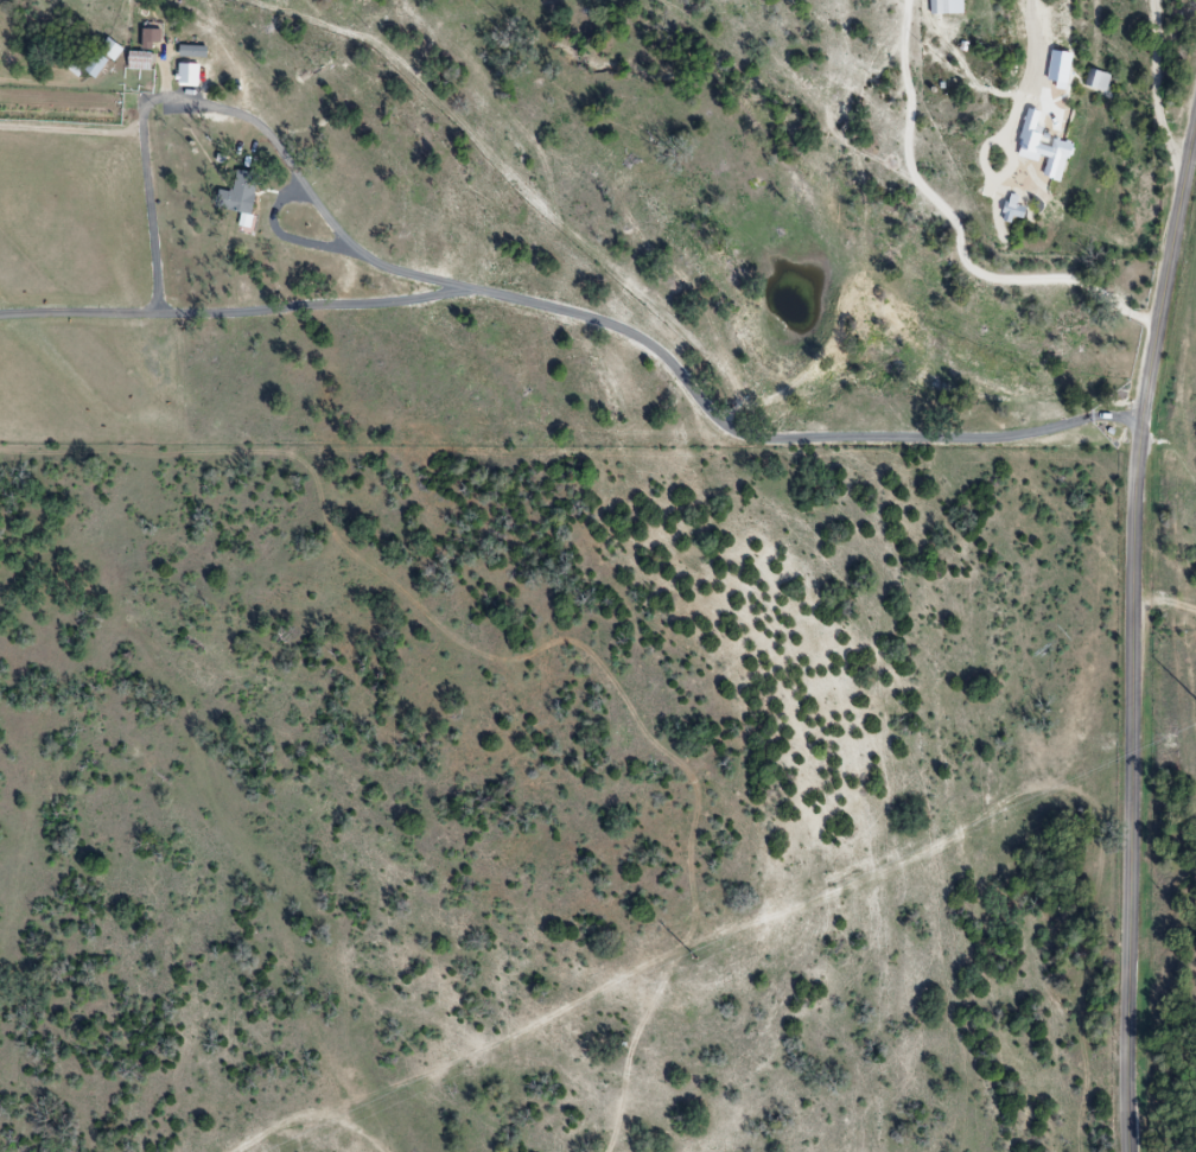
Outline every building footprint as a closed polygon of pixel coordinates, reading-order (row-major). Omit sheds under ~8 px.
[(934,14),(949,14),(949,0),(934,0),(934,14)] [(117,61),(127,47),(110,35),(86,68),(98,77),(113,57),(117,61)] [(184,59),(212,59),(212,45),(184,45),(184,59)] [(157,52),(133,51),(132,69),(157,69),(157,52)] [(212,87),(213,63),(182,63),(182,87),(212,87)] [(1089,85),(1114,92),(1118,73),(1094,67),(1089,85)] [(1068,156),(1079,158),(1082,144),(1058,138),(1049,174),(1063,178),(1068,156)] [(259,234),(259,173),(240,173),(240,234),(259,234)] [(1033,207),(1010,202),(1007,216),(1031,221),(1033,207)]
